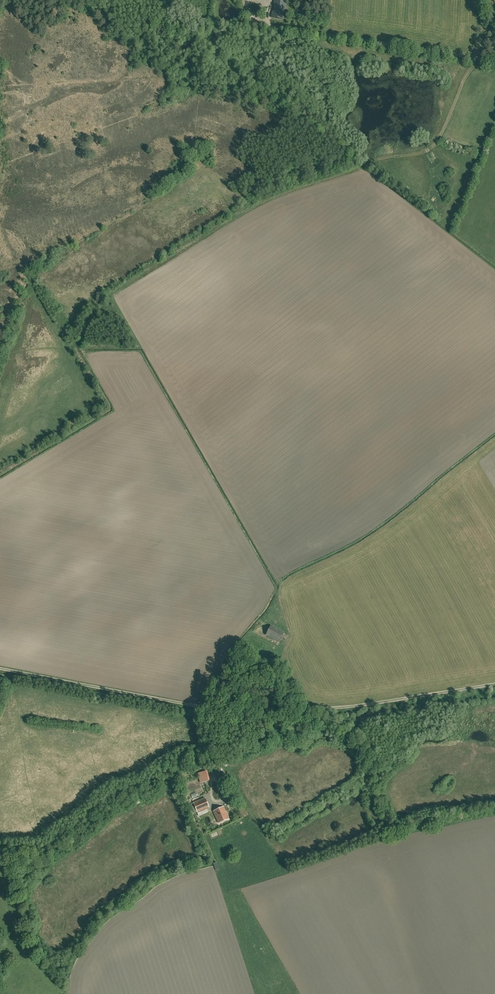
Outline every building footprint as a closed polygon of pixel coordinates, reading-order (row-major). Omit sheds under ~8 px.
[(273,11),(271,17),(283,20),(284,13),(273,11)] [(266,635),(279,642),(284,633),(271,626),(266,635)] [(210,780),(207,771),(198,774),(200,783),(210,780)] [(205,798),(193,803),(197,812),(209,807),(205,798)] [(213,811),(219,823),(229,819),(224,807),(213,811)]
